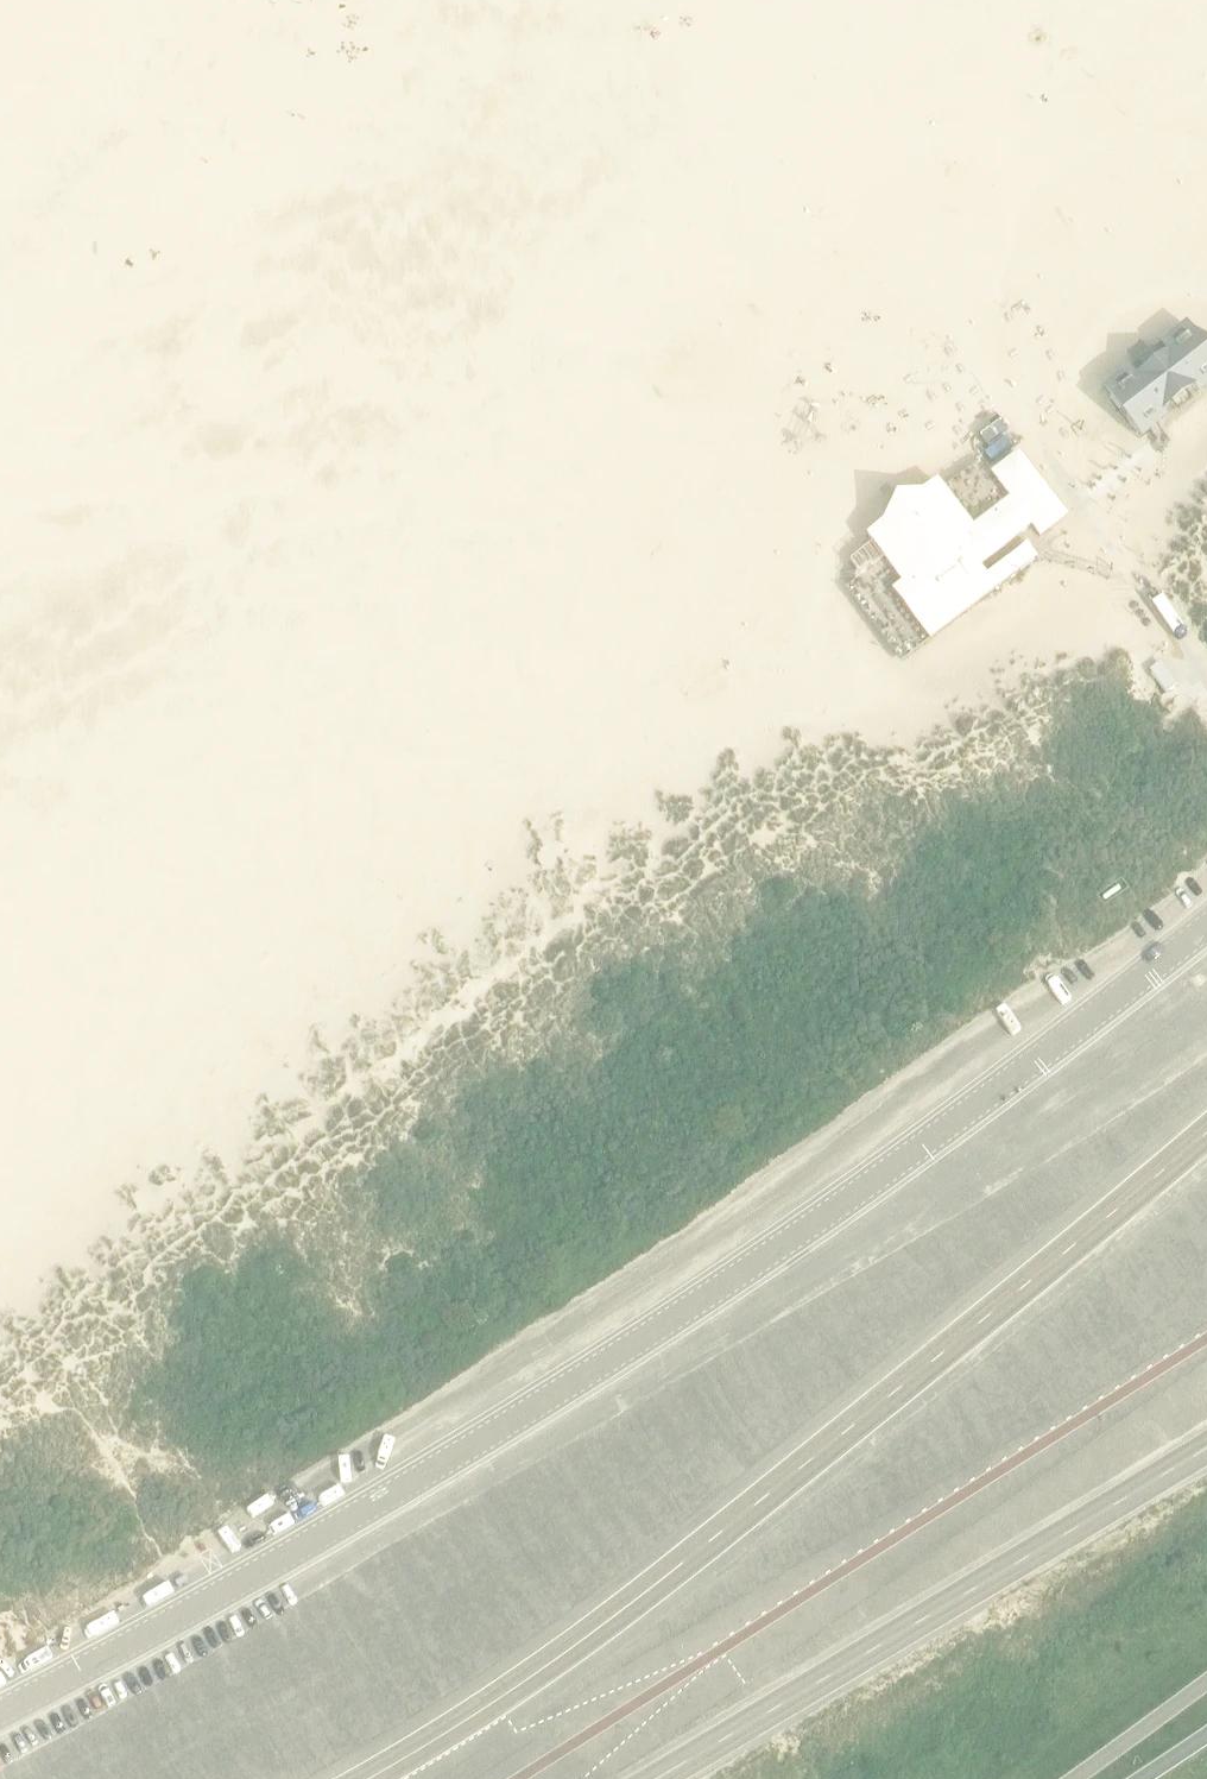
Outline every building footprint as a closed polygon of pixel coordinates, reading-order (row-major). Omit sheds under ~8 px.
[(1101,388),(1105,394),(1123,417),(1140,439),(1167,418),(1164,414),(1172,408),(1177,414),(1190,404),(1185,398),(1193,391),(1197,395),(1206,387),(1206,353),(1201,345),(1185,324),(1101,388)] [(883,520),(866,533),(901,579),(891,587),(928,636),(1035,555),(1025,541),(984,572),(978,564),(1031,524),(1040,535),(1066,515),(1016,450),(990,471),(1009,496),(970,526),(935,480),(922,490),(899,490),(883,520)]
